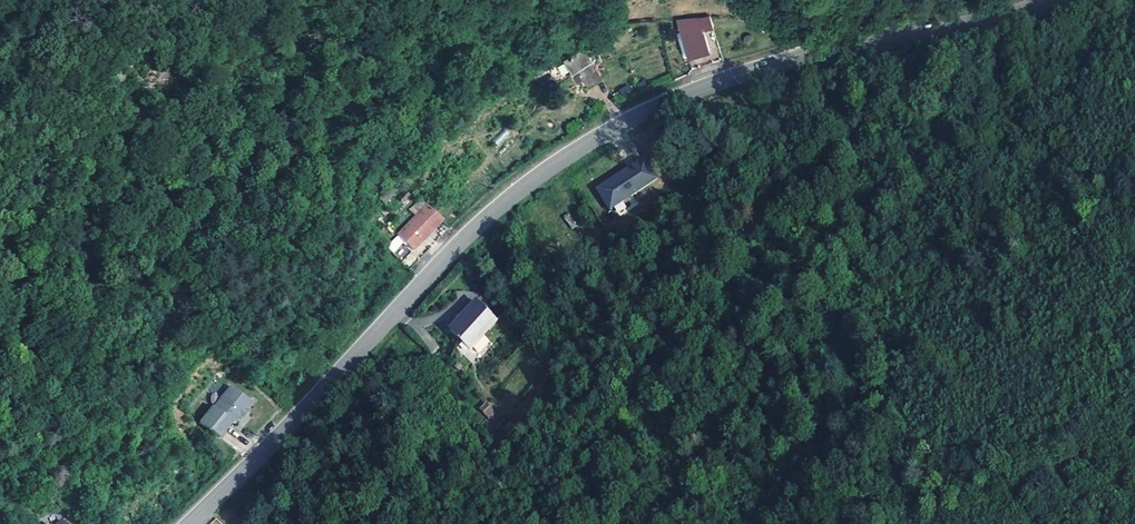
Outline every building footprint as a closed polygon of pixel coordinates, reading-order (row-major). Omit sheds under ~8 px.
[(694,43),(690,44),(694,58),(716,52),(709,31),(717,29),(715,22),(714,18),(689,26),(694,43)] [(694,43),(689,26),(685,28),(690,44),(694,43)] [(609,77),(593,50),(573,64),(586,84),(591,82),(594,87),(609,77)] [(623,96),(633,89),(628,83),(618,90),(623,96)] [(493,141),(499,146),(510,134),(504,129),(493,141)] [(657,178),(645,159),(597,190),(610,209),(657,178)] [(408,186),(404,179),(399,182),(403,188),(408,186)] [(398,194),(393,189),(385,197),(390,202),(398,194)] [(434,204),(428,198),(416,210),(421,216),(434,204)] [(448,219),(434,204),(421,216),(391,244),(394,247),(397,251),(406,241),(409,244),(412,242),(417,248),(448,219)] [(475,348),(488,335),(502,320),(482,301),(469,314),(456,328),(455,329),(475,348)] [(257,403),(238,386),(220,407),(219,406),(205,423),(224,438),(237,422),(239,424),(245,417),(251,410),(257,403)] [(488,419),(496,413),(487,400),(479,406),(488,419)] [(253,412),(251,410),(245,417),(247,419),(253,412)] [(281,495),(274,488),(268,493),(275,501),(281,495)]
